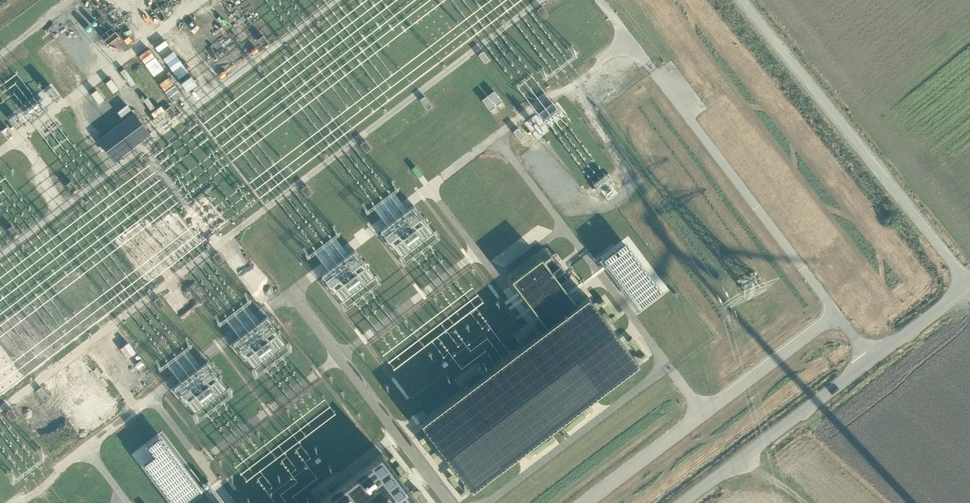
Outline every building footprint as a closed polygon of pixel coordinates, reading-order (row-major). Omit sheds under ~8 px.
[(178,28),(172,31),(179,43),(184,41),(178,28)] [(142,56),(146,64),(157,58),(154,50),(142,56)] [(114,91),(128,80),(118,69),(105,80),(114,91)] [(53,101),(60,96),(53,84),(45,89),(53,101)] [(99,86),(92,91),(99,101),(107,96),(99,86)] [(427,108),(432,105),(427,95),(422,98),(427,108)] [(8,115),(17,127),(24,121),(15,110),(8,115)] [(131,115),(98,141),(114,161),(147,135),(131,115)] [(7,136),(13,133),(9,124),(2,127),(7,136)] [(366,138),(361,142),(368,151),(373,147),(366,138)] [(308,183),(302,186),(308,195),(313,192),(308,183)] [(219,263),(225,259),(219,250),(213,254),(219,263)] [(513,361),(435,419),(487,488),(566,428),(653,362),(601,292),(587,303),(553,258),(527,278),(561,324),(513,361)] [(154,298),(160,307),(166,303),(161,294),(154,298)] [(159,432),(132,454),(172,502),(176,502),(201,482),(159,432)] [(376,446),(303,502),(420,502),(376,446)]
